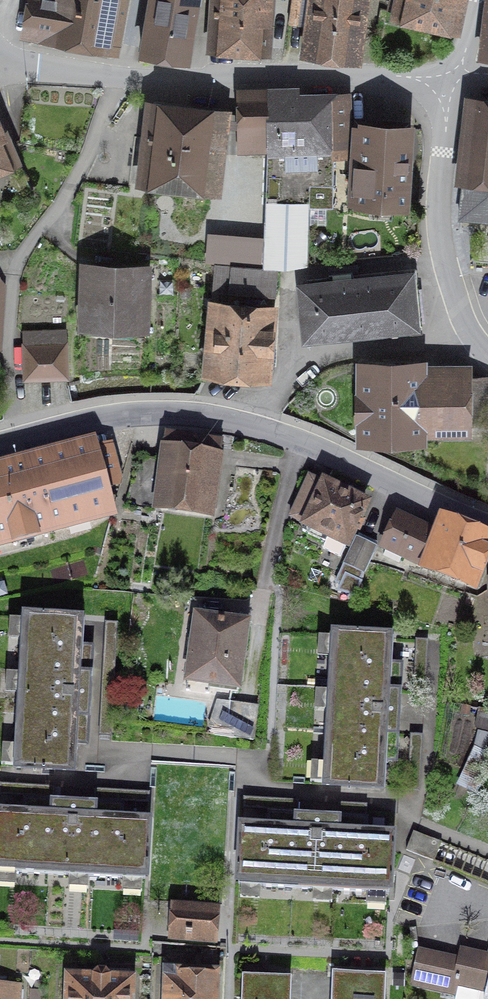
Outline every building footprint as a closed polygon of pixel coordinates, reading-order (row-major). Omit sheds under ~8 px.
[(32,29),(110,43),(118,0),(37,0),(32,29)] [(156,11),(150,10),(149,17),(155,17),(153,28),(145,26),(142,49),(188,57),(192,34),(184,33),(186,23),(188,23),(192,0),(158,0),(156,11)] [(217,43),(262,46),(265,0),(220,0),(217,43)] [(289,22),(295,23),(298,0),(292,0),(289,22)] [(305,48),(354,54),(355,45),(359,45),(361,30),(357,30),(361,0),(316,0),(313,25),(308,24),(307,32),(305,48)] [(403,13),(452,23),(457,0),(405,0),(403,13)] [(267,92),(267,150),(268,150),(263,263),(278,264),(308,264),(309,210),(310,210),(310,185),(333,186),(334,151),(333,97),(298,98),(298,91),(267,92)] [(267,150),(267,92),(242,92),(243,127),(244,150),(267,150)] [(348,97),(333,97),(334,151),(349,151),(348,97)] [(472,104),(463,176),(465,176),(460,217),(487,220),(487,106),(472,104)] [(209,186),(218,116),(153,109),(145,178),(209,186)] [(22,167),(0,111),(0,175),(22,167)] [(350,200),(404,204),(409,128),(363,125),(360,174),(351,174),(350,200)] [(329,186),(311,186),(311,206),(328,207),(329,186)] [(260,202),(250,201),(249,230),(231,229),(229,260),(257,261),(260,202)] [(82,262),(80,328),(151,330),(152,263),(82,262)] [(213,368),(261,373),(267,310),(258,309),(259,293),(275,295),(278,270),(215,264),(211,306),(219,306),(217,330),(209,329),(208,344),(215,344),(213,368)] [(307,285),(303,291),(307,334),(417,324),(417,323),(416,323),(412,276),(412,275),(307,285)] [(26,333),(27,381),(73,381),(73,333),(26,333)] [(420,363),(363,363),(362,437),(440,437),(440,425),(466,425),(466,422),(487,422),(487,379),(466,379),(466,374),(420,374),(420,363)] [(161,513),(162,503),(206,509),(216,442),(171,436),(167,466),(137,462),(124,508),(161,513)] [(110,445),(0,474),(0,538),(107,509),(102,490),(113,487),(117,473),(110,445)] [(323,548),(340,556),(347,544),(354,529),(356,529),(361,517),(360,516),(366,504),(309,478),(291,517),(306,524),(303,531),(326,542),(323,548)] [(419,563),(419,562),(432,535),(398,519),(385,547),(418,563),(418,562),(419,563)] [(432,535),(419,562),(431,566),(430,568),(470,583),(486,539),(452,526),(452,527),(443,523),(440,533),(434,531),(432,535)] [(377,547),(356,537),(343,564),(345,565),(336,582),(341,585),(339,590),(355,595),(377,547)] [(184,685),(238,693),(250,625),(195,616),(184,685)] [(74,622),(27,619),(19,767),(66,769),(74,622)] [(385,639),(339,636),(329,786),(375,789),(385,639)] [(254,732),(260,707),(239,703),(233,727),(254,732)] [(482,791),(487,771),(487,751),(473,746),(461,784),(482,791)] [(0,809),(0,871),(145,880),(148,817),(93,814),(94,805),(54,802),(53,812),(0,809)] [(298,826),(243,823),(239,885),(389,893),(392,831),(337,828),(338,818),(298,816),(298,826)] [(175,935),(208,937),(210,912),(177,910),(175,935)] [(476,998),(487,998),(487,964),(419,949),(411,985),(476,998)] [(167,998),(214,998),(215,974),(182,973),(182,971),(169,971),(167,998)] [(136,977),(66,973),(64,998),(135,998),(136,977)] [(332,975),(331,998),(386,998),(387,976),(332,975)] [(245,979),(244,998),(291,998),(291,981),(245,979)] [(0,986),(0,998),(28,998),(28,987),(0,986)]
